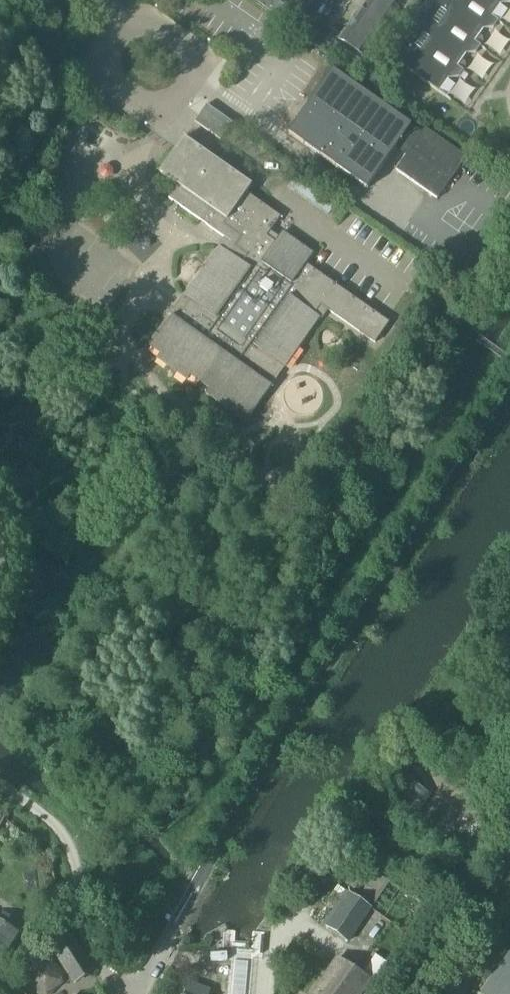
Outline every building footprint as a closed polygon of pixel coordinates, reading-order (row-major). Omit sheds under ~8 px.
[(275,15),(282,4),(284,5),(287,0),(252,0),(275,15)] [(292,12),(309,24),(327,0),(300,0),(292,12)] [(363,59),(399,9),(386,0),(367,0),(338,41),(363,59)] [(387,57),(400,66),(406,70),(444,97),(444,96),(445,96),(445,95),(447,92),(446,88),(443,85),(447,80),(457,78),(462,71),(465,67),(464,63),(460,60),(464,55),(474,53),(475,53),(480,46),(482,42),(481,38),(478,35),(482,30),(492,28),(497,21),(499,18),(499,13),(495,10),(499,5),(509,3),(509,4),(509,3),(509,0),(427,0),(387,57)] [(294,30),(311,42),(317,34),(300,22),(294,30)] [(353,70),(360,60),(344,49),(337,59),(353,70)] [(406,70),(400,66),(397,70),(396,69),(382,87),(422,115),(435,97),(403,74),(406,70)] [(331,71),(298,118),(287,134),(366,189),(409,127),(331,71)] [(194,122),(220,141),(232,123),(206,105),(194,122)] [(205,394),(236,415),(239,411),(249,417),(319,318),(314,314),(320,306),(374,344),(389,323),(306,264),(312,254),(282,233),(275,243),(266,237),(280,217),(246,193),(251,185),(183,138),(171,155),(158,173),(177,186),(168,199),(231,243),(225,251),(220,248),(184,298),(189,301),(176,319),(171,316),(150,347),(159,354),(156,359),(167,367),(171,362),(179,368),(175,373),(187,381),(190,376),(208,389),(205,394)] [(380,805),(407,823),(427,793),(401,775),(380,805)] [(372,910),(348,894),(325,927),(348,943),(372,910)] [(0,922),(0,960),(17,933),(0,922)] [(92,971),(69,935),(50,947),(73,984),(92,971)] [(290,963),(301,949),(292,942),(281,956),(290,963)] [(369,982),(336,960),(312,993),(361,993),(369,982)] [(209,990),(188,982),(184,993),(208,993),(209,990)]
